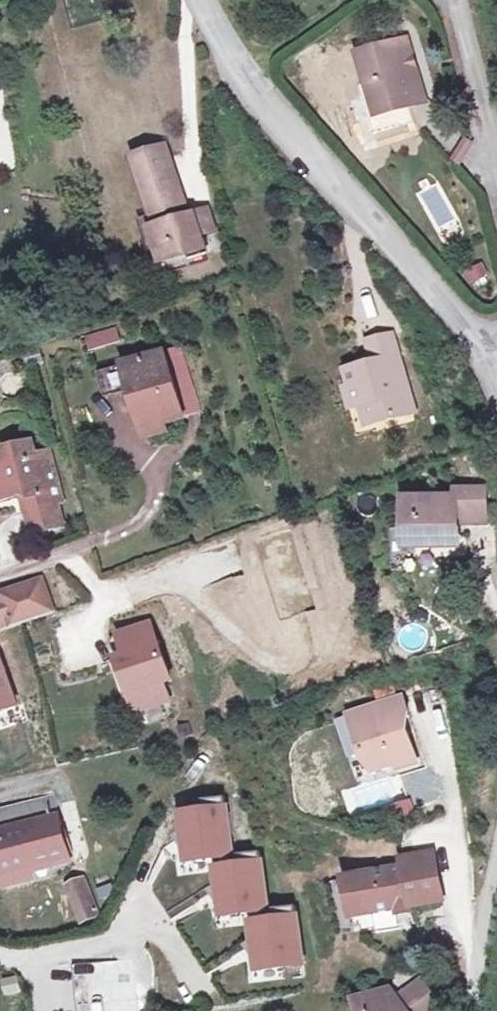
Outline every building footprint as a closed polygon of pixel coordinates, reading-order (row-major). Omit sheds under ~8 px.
[(354,49),(361,81),(365,94),(387,90),(392,108),(423,101),(415,69),(404,71),(402,63),(396,39),(354,49)] [(413,60),(402,63),(404,71),(415,69),(413,60)] [(365,94),(361,81),(354,82),(366,131),(396,124),(392,108),(387,90),(365,94)] [(462,138),(453,162),(464,166),(473,142),(462,138)] [(168,220),(154,224),(165,261),(201,250),(197,237),(214,232),(207,208),(181,216),(160,149),(133,157),(138,174),(143,172),(156,214),(166,211),(168,220)] [(471,285),(491,276),(484,263),(465,272),(471,285)] [(91,351),(124,343),(120,328),(87,337),(91,351)] [(351,384),(357,403),(366,401),(373,421),(412,408),(386,330),(364,336),(369,352),(371,360),(355,365),(345,368),(351,384)] [(353,357),(355,365),(371,360),(369,352),(353,357)] [(175,354),(162,359),(181,416),(194,412),(175,354)] [(120,369),(142,434),(164,427),(183,421),(181,416),(162,359),(161,356),(120,369)] [(357,403),(351,384),(344,386),(350,405),(357,403)] [(366,401),(357,403),(364,424),(373,421),(366,401)] [(37,440),(30,441),(33,455),(40,453),(37,440)] [(30,441),(5,447),(8,461),(0,463),(0,484),(3,496),(22,491),(31,494),(32,501),(43,499),(45,503),(58,500),(64,499),(51,450),(40,453),(33,455),(30,441)] [(406,545),(440,544),(439,538),(458,537),(458,519),(489,517),(488,484),(459,484),(460,494),(406,496),(406,545)] [(26,508),(45,503),(43,499),(32,501),(31,494),(22,491),(26,508)] [(58,500),(45,503),(26,508),(32,529),(64,522),(58,500)] [(55,612),(43,579),(0,595),(0,632),(55,612)] [(152,621),(111,637),(132,691),(141,688),(147,706),(172,697),(165,679),(173,676),(152,621)] [(19,705),(0,655),(0,712),(19,705)] [(405,689),(360,702),(364,719),(354,722),(360,746),(366,744),(372,763),(394,756),(396,761),(417,755),(403,706),(410,705),(405,689)] [(360,702),(349,705),(354,722),(364,719),(360,702)] [(205,808),(181,811),(184,831),(177,835),(177,836),(182,833),(185,838),(188,857),(232,851),(224,794),(203,797),(205,808)] [(55,796),(0,812),(0,869),(3,880),(73,860),(55,796)] [(266,910),(259,849),(239,851),(240,862),(209,866),(212,887),(213,893),(214,906),(216,917),(266,910)] [(363,913),(398,906),(400,915),(415,912),(413,906),(410,890),(420,888),(419,880),(439,876),(440,876),(435,850),(402,856),(404,864),(338,875),(341,897),(358,894),(363,913)] [(72,899),(90,892),(83,875),(65,883),(72,899)] [(443,902),(439,876),(419,880),(420,888),(410,890),(413,906),(443,902)] [(99,912),(90,892),(72,899),(80,921),(99,912)] [(358,894),(341,897),(343,918),(363,913),(358,894)] [(276,917),(253,920),(255,939),(248,944),(249,945),(253,942),(256,946),(259,966),(303,960),(295,903),(274,906),(276,917)] [(215,917),(216,927),(243,926),(243,916),(215,917)] [(75,966),(80,1010),(141,1010),(135,960),(75,966)] [(426,982),(414,990),(424,1003),(435,996),(426,982)] [(424,1003),(414,990),(401,999),(394,990),(358,1000),(360,1010),(429,1010),(424,1003)]
